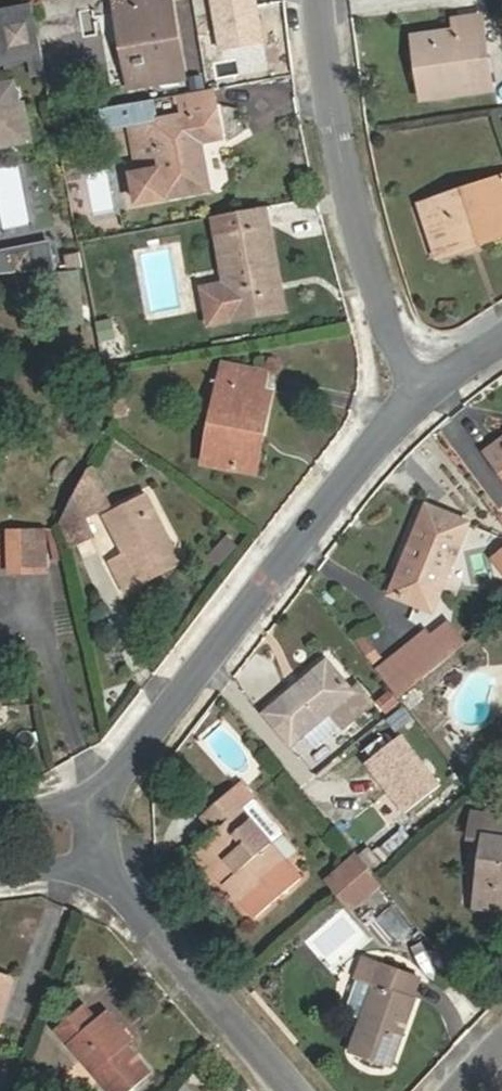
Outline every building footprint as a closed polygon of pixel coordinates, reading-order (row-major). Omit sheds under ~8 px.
[(175,82),(168,37),(178,35),(173,6),(154,10),(152,0),(114,0),(130,90),(175,82)] [(173,6),(172,0),(152,0),(154,10),(173,6)] [(258,0),(212,0),(221,49),(265,41),(258,0)] [(33,62),(44,60),(36,12),(0,19),(0,33),(6,66),(33,62)] [(430,72),(434,100),(490,92),(480,21),(458,24),(459,34),(413,40),(418,73),(430,72)] [(168,37),(175,82),(187,80),(178,35),(168,37)] [(44,60),(33,62),(36,77),(47,75),(44,60)] [(423,102),(434,100),(430,72),(418,73),(423,102)] [(32,150),(25,114),(19,116),(15,92),(0,94),(0,155),(32,150)] [(178,101),(181,118),(216,111),(214,94),(178,101)] [(159,170),(160,176),(164,203),(212,194),(203,146),(223,142),(216,111),(181,118),(151,124),(159,170)] [(160,176),(159,170),(129,176),(135,209),(164,203),(160,176)] [(489,186),(492,195),(461,204),(458,196),(420,208),(434,251),(476,237),(480,247),(501,239),(501,182),(489,186)] [(492,195),(489,186),(458,196),(461,204),(492,195)] [(214,222),(224,283),(230,321),(231,323),(285,312),(266,213),(214,222)] [(476,237),(434,251),(437,261),(480,247),(476,237)] [(0,248),(0,274),(55,269),(53,243),(0,248)] [(230,321),(224,283),(201,287),(207,325),(230,321)] [(223,368),(218,391),(229,393),(223,429),(211,427),(204,466),(246,475),(253,435),(264,436),(272,394),(265,393),(258,392),(262,375),(223,368)] [(258,392),(265,393),(268,376),(262,375),(258,392)] [(229,393),(218,391),(211,427),(223,429),(229,393)] [(253,435),(246,475),(256,477),(264,436),(253,435)] [(497,445),(484,455),(501,479),(501,452),(497,445)] [(94,470),(89,472),(105,511),(111,508),(94,470)] [(105,511),(89,472),(62,525),(72,548),(95,538),(86,520),(105,511)] [(126,594),(144,584),(139,577),(177,557),(147,499),(106,520),(126,558),(112,566),(126,594)] [(466,525),(428,510),(393,595),(432,609),(466,525)] [(9,575),(34,575),(32,531),(8,532),(9,575)] [(32,531),(34,575),(48,574),(46,531),(32,531)] [(207,555),(219,566),(239,545),(227,534),(207,555)] [(139,577),(144,584),(180,563),(177,557),(139,577)] [(449,628),(432,642),(447,661),(465,647),(449,628)] [(372,665),(383,657),(367,635),(356,642),(372,665)] [(426,636),(378,676),(398,701),(447,661),(432,642),(426,636)] [(327,664),(266,716),(290,746),(306,734),(317,746),(371,703),(359,689),(351,694),(327,664)] [(440,781),(402,733),(365,763),(403,810),(440,781)] [(218,836),(198,854),(217,876),(220,874),(239,858),(250,870),(231,886),(229,888),(242,904),(288,866),(275,851),(244,814),(256,803),(244,789),(206,822),(218,836)] [(275,851),(287,841),(256,803),(244,814),(275,851)] [(473,816),(470,840),(484,843),(476,909),(501,912),(501,819),(473,816)] [(231,886),(250,870),(239,858),(220,874),(231,886)] [(242,904),(254,918),(307,874),(295,860),(288,866),(242,904)] [(328,882),(344,900),(370,878),(355,860),(328,882)] [(370,878),(344,900),(354,911),(379,890),(370,878)] [(395,946),(414,931),(393,904),(374,918),(395,946)] [(418,981),(364,960),(357,982),(374,988),(352,1052),(390,1066),(413,1002),(411,1001),(418,981)] [(10,984),(0,980),(0,1014),(10,984)] [(97,1024),(95,1026),(82,1011),(56,1033),(106,1090),(128,1090),(148,1074),(125,1047),(120,1050),(97,1024)] [(107,1015),(97,1024),(120,1050),(125,1047),(130,1042),(107,1015)]
